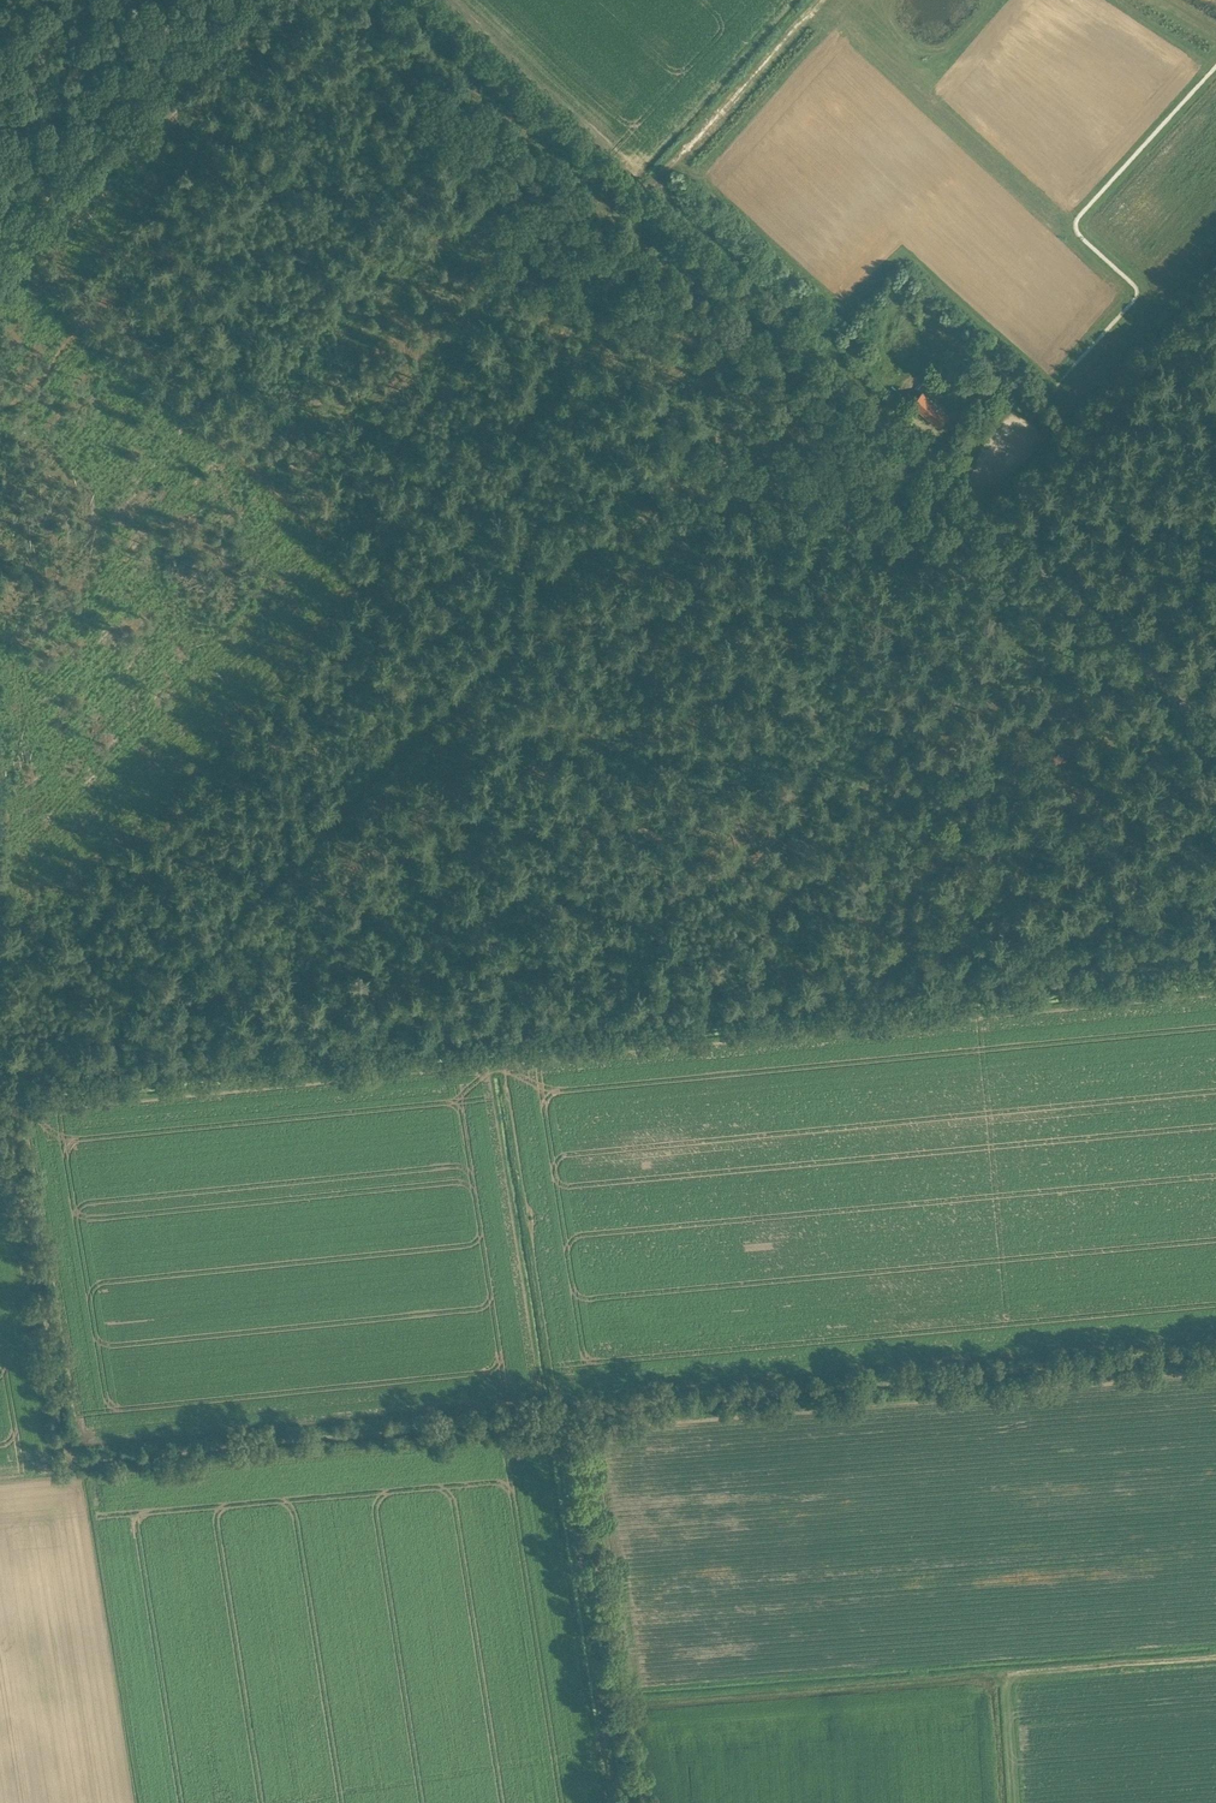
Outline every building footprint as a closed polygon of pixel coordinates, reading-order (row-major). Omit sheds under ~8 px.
[(991,394),(985,388),(976,397),(982,403),(991,394)] [(926,415),(936,404),(923,392),(914,402),(917,405),(916,407),(926,415)] [(940,426),(948,417),(949,416),(936,404),(926,415),(935,424),(937,423),(940,426)]
